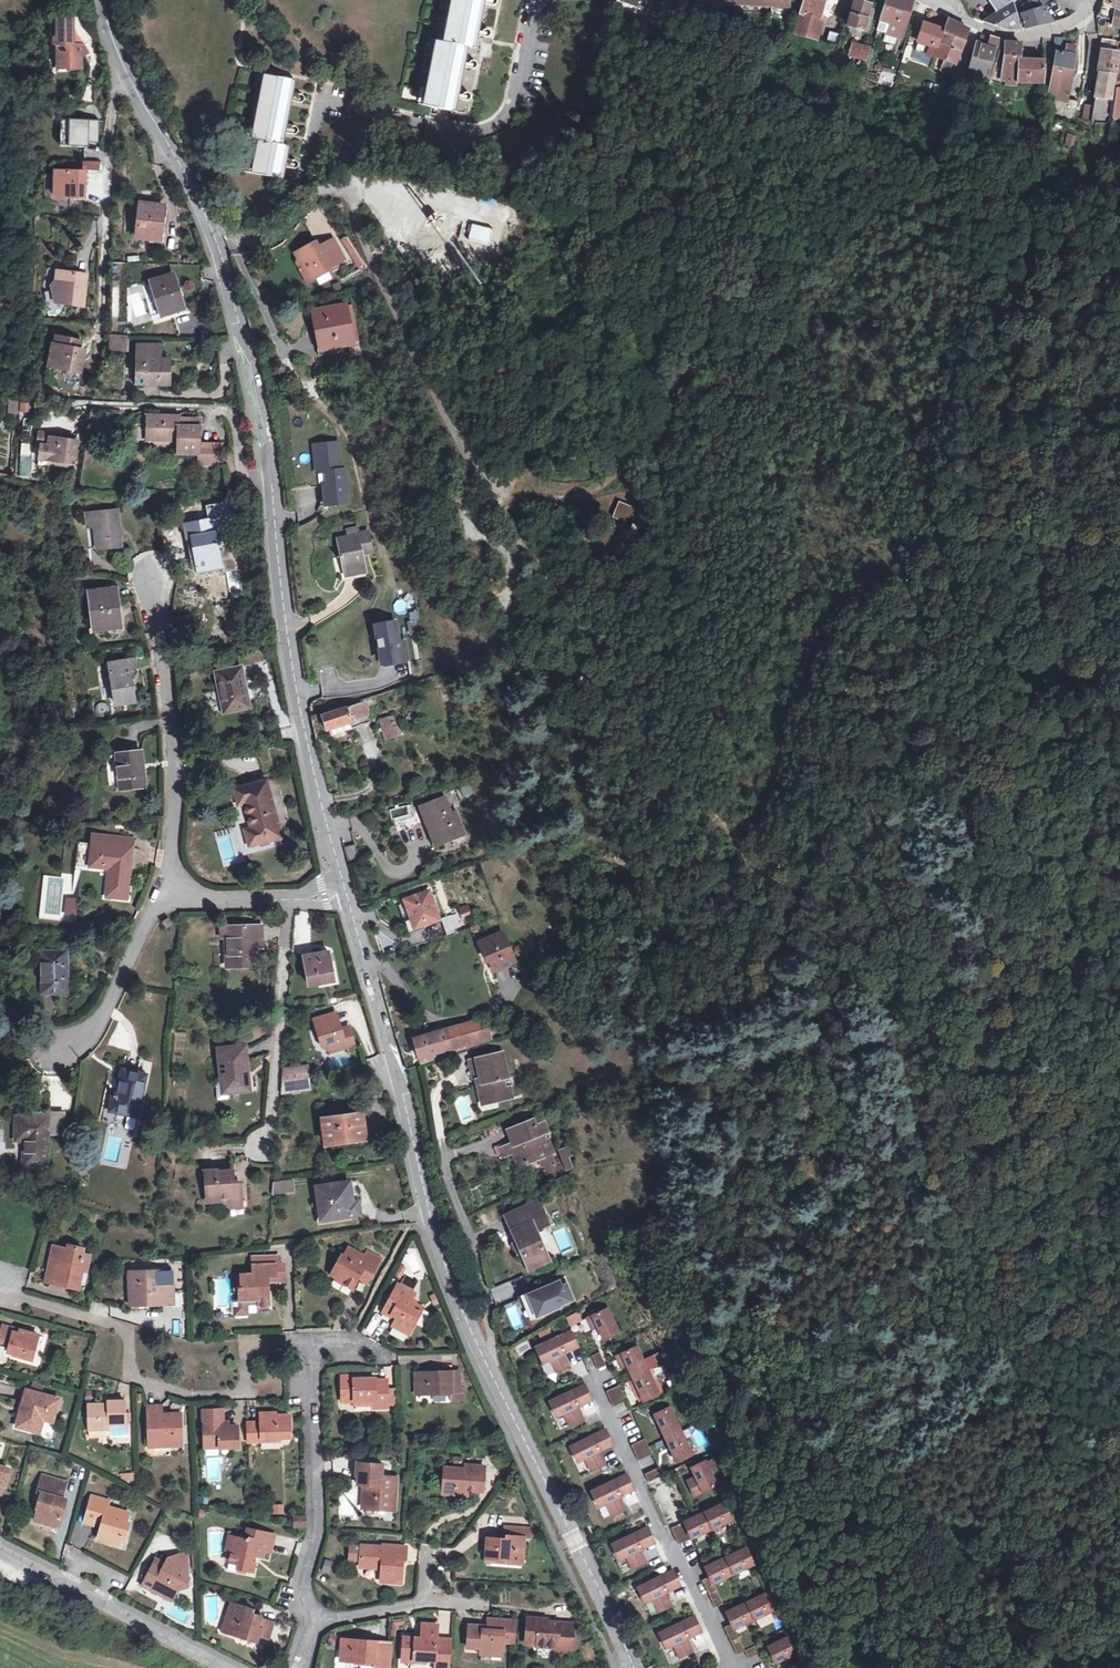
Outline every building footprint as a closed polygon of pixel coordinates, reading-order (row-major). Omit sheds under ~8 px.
[(481,0),(451,0),(443,42),(436,41),(423,105),(452,111),(465,46),(473,47),(481,0)] [(623,1),(623,2),(647,10),(650,0),(624,0),(623,1)] [(800,14),(823,21),(824,16),(821,16),(825,0),(804,0),(800,14)] [(879,26),(888,29),(886,34),(900,38),(905,24),(906,24),(911,9),(913,2),(907,0),(886,0),(879,26)] [(1023,30),(1015,6),(1013,3),(1017,0),(996,0),(1003,9),(999,11),(997,12),(998,14),(988,20),(988,19),(985,21),(980,19),(976,16),(974,20),(981,23),(983,23),(984,22),(1003,29),(1011,31),(1023,30)] [(996,0),(990,0),(999,11),(1003,9),(996,0)] [(1036,0),(1034,0),(1032,1),(1039,10),(1043,9),(1043,8),(1036,0)] [(1106,3),(1119,11),(1119,0),(1107,0),(1106,3)] [(872,5),(855,1),(848,26),(865,31),(872,5)] [(1045,8),(1043,9),(1039,10),(1032,1),(1023,7),(1027,14),(1022,15),(1026,27),(1053,21),(1045,8)] [(1097,17),(1114,21),(1113,27),(1118,28),(1116,44),(1119,44),(1119,12),(1103,3),(1097,17)] [(823,21),(800,14),(795,34),(818,41),(823,21)] [(72,19),(57,20),(57,60),(69,60),(69,67),(81,67),(81,53),(86,50),(82,44),(73,44),(72,19)] [(965,41),(969,30),(967,28),(947,19),(944,31),(939,44),(958,51),(962,40),(965,41)] [(919,40),(924,27),(914,24),(910,37),(919,40)] [(939,44),(944,31),(924,24),(924,27),(919,40),(919,43),(916,51),(935,57),(939,44)] [(488,29),(479,28),(478,36),(486,37),(487,38),(488,38),(489,37),(490,36),(491,35),(491,34),(491,33),(491,32),(490,31),(489,30),(488,29)] [(837,46),(840,35),(832,33),(829,44),(837,46)] [(1053,70),(1071,74),(1076,48),(1067,47),(1065,55),(1065,38),(1055,38),(1055,53),(1057,53),(1053,70)] [(996,41),(993,39),(990,48),(978,44),(974,59),(970,72),(976,74),(971,91),(970,91),(968,96),(986,101),(992,82),(997,65),(1001,51),(1003,43),(996,41)] [(1022,44),(1006,43),(1004,56),(1001,81),(1009,81),(1018,80),(1018,83),(1034,82),(1035,81),(1044,81),(1044,72),(1044,62),(1039,62),(1020,61),(1021,57),(1021,55),(1021,51),(1022,44)] [(950,74),(958,51),(939,44),(935,57),(945,61),(941,71),(950,74)] [(871,49),(853,45),(850,57),(866,61),(871,49)] [(1092,123),(1110,125),(1113,103),(1113,99),(1117,76),(1119,55),(1111,54),(1111,52),(1102,51),(1100,62),(1101,62),(1099,74),(1097,89),(1095,100),(1092,123)] [(475,61),(465,59),(464,67),(473,69),(474,69),(475,68),(476,67),(477,66),(477,65),(477,63),(476,62),(475,61)] [(1071,74),(1053,70),(1049,88),(1051,101),(1052,107),(1052,119),(1063,123),(1071,126),(1074,117),(1080,102),(1067,100),(1071,74)] [(896,75),(882,71),(878,85),(892,89),(896,75)] [(280,145),(292,80),(264,75),(251,140),(258,141),(251,173),(280,179),(286,146),(280,145)] [(468,93),(459,91),(458,99),(467,101),(468,101),(470,100),(471,99),(471,98),(472,97),(471,95),(471,94),(470,93),(468,93)] [(303,95),(293,93),(292,101),(301,103),(302,103),(303,103),(304,102),(305,101),(305,100),(305,99),(305,97),(305,96),(303,95)] [(69,146),(70,120),(61,119),(60,146),(69,146)] [(99,120),(70,120),(69,146),(89,147),(89,142),(99,143),(99,120)] [(296,126),(287,125),(285,133),(295,135),(297,134),(298,133),(298,132),(299,131),(298,129),(298,128),(297,127),(296,126)] [(296,161),(287,159),(285,167),(295,169),(296,169),(297,168),(298,167),(299,166),(299,165),(299,164),(299,163),(298,162),(297,161),(296,161)] [(56,172),(55,197),(85,197),(86,172),(56,172)] [(164,207),(164,205),(141,203),(136,239),(160,242),(163,218),(167,218),(168,208),(164,207)] [(471,223),(468,237),(490,242),(493,228),(471,223)] [(296,263),(303,275),(308,273),(312,280),(331,269),(329,267),(344,259),(333,239),(318,247),(318,246),(311,249),(309,245),(294,253),(298,259),(296,263)] [(112,263),(118,263),(118,260),(123,260),(120,253),(112,252),(112,263)] [(87,275),(59,272),(57,280),(48,292),(56,302),(83,305),(87,275)] [(303,275),(307,283),(312,280),(308,273),(303,275)] [(184,308),(174,276),(152,283),(162,315),(184,308)] [(143,286),(154,321),(161,319),(149,284),(143,286)] [(129,295),(135,319),(147,316),(141,293),(129,295)] [(354,343),(345,306),(314,312),(315,316),(311,317),(320,356),(340,352),(339,346),(354,343)] [(110,335),(110,350),(119,351),(120,345),(116,344),(117,335),(110,335)] [(54,367),(63,370),(81,373),(83,359),(78,358),(80,350),(81,342),(56,337),(53,355),(52,359),(55,359),(54,367)] [(159,363),(160,346),(138,346),(137,377),(146,377),(146,385),(169,385),(169,363),(159,363)] [(21,415),(23,402),(9,401),(8,414),(21,415)] [(221,466),(222,446),(200,445),(201,420),(180,420),(180,417),(148,417),(147,429),(158,429),(157,440),(179,441),(178,451),(199,451),(198,465),(221,466)] [(158,429),(147,429),(147,440),(157,440),(158,429)] [(50,438),(58,439),(58,436),(39,433),(37,447),(42,447),(43,446),(49,447),(50,438)] [(74,464),(77,442),(58,439),(50,438),(49,447),(47,460),(74,464)] [(339,443),(315,445),(318,474),(327,473),(328,485),(324,486),(327,506),(348,504),(347,494),(349,494),(346,470),(342,470),(339,443)] [(43,446),(42,447),(39,468),(45,469),(47,460),(49,447),(43,446)] [(638,532),(645,512),(619,502),(613,518),(626,523),(624,526),(619,526),(612,528),(606,533),(601,541),(599,547),(600,555),(605,563),(611,569),(617,571),(625,572),(631,570),(638,566),(642,561),(645,554),(645,544),(642,537),(638,532)] [(121,547),(117,512),(86,516),(88,528),(96,527),(99,549),(121,547)] [(228,533),(225,514),(216,515),(217,519),(186,525),(188,540),(194,539),(197,558),(219,555),(221,554),(217,535),(228,533)] [(359,536),(363,555),(372,553),(369,534),(359,536)] [(363,555),(359,536),(338,540),(346,577),(366,573),(363,555)] [(194,539),(188,540),(192,559),(197,558),(194,539)] [(219,555),(197,558),(198,567),(220,563),(219,555)] [(122,631),(118,591),(90,594),(93,623),(96,623),(98,634),(122,631)] [(407,621),(407,634),(416,634),(416,621),(407,621)] [(390,652),(392,663),(409,660),(406,643),(400,644),(396,622),(377,626),(381,653),(390,652)] [(530,657),(527,648),(520,651),(523,660),(530,657)] [(390,652),(381,653),(384,664),(392,663),(390,652)] [(137,668),(135,659),(109,664),(115,700),(125,698),(125,703),(134,702),(129,669),(137,668)] [(250,708),(242,669),(216,674),(224,713),(250,708)] [(363,700),(364,702),(366,708),(369,707),(368,706),(376,703),(374,696),(363,700)] [(366,708),(364,702),(322,716),(327,729),(350,721),(351,724),(351,726),(353,727),(370,721),(366,708)] [(392,727),(398,725),(394,715),(389,717),(392,727)] [(350,721),(327,729),(328,732),(351,724),(350,721)] [(402,735),(399,725),(398,725),(392,727),(382,730),(385,741),(402,735)] [(145,787),(142,752),(117,755),(121,790),(145,787)] [(281,838),(266,781),(234,789),(238,804),(245,803),(252,829),(245,831),(249,846),(281,838)] [(473,794),(469,784),(456,789),(460,799),(473,794)] [(451,813),(445,797),(421,806),(428,823),(431,822),(435,832),(440,843),(460,835),(455,823),(459,821),(455,812),(451,813)] [(389,810),(396,831),(419,824),(412,803),(389,810)] [(435,832),(432,833),(436,845),(440,843),(435,832)] [(120,847),(121,837),(93,834),(92,843),(77,842),(75,866),(89,867),(109,869),(106,897),(127,899),(132,858),(119,857),(120,847)] [(71,845),(72,838),(65,837),(64,844),(71,845)] [(120,847),(133,848),(134,838),(121,837),(120,847)] [(342,841),(349,865),(360,862),(353,838),(342,841)] [(119,857),(132,858),(133,848),(120,847),(119,857)] [(439,920),(430,892),(405,900),(414,929),(439,920)] [(414,929),(405,900),(401,902),(402,904),(399,906),(403,917),(406,916),(407,920),(404,921),(408,931),(414,929)] [(471,911),(469,905),(460,908),(465,920),(477,916),(475,910),(471,911)] [(447,935),(465,929),(460,913),(442,920),(447,935)] [(261,941),(261,925),(221,926),(221,938),(227,938),(228,967),(255,966),(255,949),(255,941),(261,941)] [(514,962),(502,934),(480,943),(485,956),(489,954),(495,970),(514,962)] [(334,981),(329,951),(304,956),(305,960),(309,983),(309,985),(334,981)] [(67,993),(67,952),(42,952),(42,993),(67,993)] [(309,983),(305,960),(300,960),(304,984),(309,983)] [(328,1046),(329,1053),(352,1046),(346,1029),(339,1032),(336,1024),(331,1025),(329,1017),(313,1022),(321,1048),(328,1046)] [(491,1037),(486,1018),(461,1025),(467,1044),(491,1037)] [(467,1044),(461,1025),(443,1030),(448,1050),(453,1049),(467,1044)] [(448,1050),(443,1030),(414,1039),(419,1059),(421,1058),(423,1064),(436,1060),(435,1054),(448,1050)] [(246,1063),(244,1046),(219,1048),(222,1081),(223,1093),(228,1093),(251,1090),(248,1063),(246,1063)] [(509,1078),(503,1054),(477,1059),(482,1083),(477,1084),(481,1099),(494,1096),(495,1102),(509,1099),(506,1086),(505,1079),(509,1078)] [(477,1084),(482,1083),(477,1059),(471,1061),(474,1075),(476,1074),(477,1084)] [(281,1083),(280,1094),(310,1090),(309,1079),(308,1066),(282,1069),(281,1083)] [(138,1116),(146,1075),(123,1071),(118,1096),(114,1095),(110,1111),(138,1116)] [(223,1093),(222,1081),(216,1082),(217,1099),(229,1098),(228,1093),(223,1093)] [(506,1086),(509,1099),(515,1098),(512,1085),(506,1086)] [(481,1099),(482,1105),(495,1102),(494,1096),(481,1099)] [(29,1112),(29,1117),(48,1117),(48,1136),(62,1136),(64,1113),(29,1112)] [(364,1139),(361,1113),(323,1118),(327,1144),(336,1143),(358,1140),(364,1139)] [(48,1136),(48,1117),(29,1117),(16,1117),(16,1141),(26,1141),(26,1165),(48,1166),(48,1136)] [(537,1126),(534,1120),(508,1130),(513,1145),(510,1146),(513,1154),(519,1168),(538,1160),(552,1154),(555,1153),(550,1140),(547,1141),(544,1134),(549,1132),(545,1123),(537,1126)] [(513,1154),(510,1146),(499,1151),(502,1159),(513,1154)] [(552,1154),(538,1160),(541,1168),(544,1167),(550,1181),(577,1166),(575,1162),(579,1161),(576,1153),(572,1155),(569,1148),(561,1151),(566,1164),(557,1168),(552,1154)] [(230,1202),(241,1202),(240,1184),(234,1184),(233,1171),(218,1172),(218,1170),(206,1171),(208,1198),(219,1197),(225,1203),(230,1202)] [(274,1182),(273,1194),(294,1191),(293,1180),(274,1182)] [(361,1214),(356,1181),(316,1187),(321,1220),(361,1214)] [(549,1224),(540,1201),(514,1212),(520,1226),(512,1230),(528,1268),(542,1262),(544,1267),(551,1264),(536,1229),(549,1224)] [(520,1226),(514,1212),(506,1215),(512,1230),(520,1226)] [(86,1272),(90,1255),(81,1253),(82,1249),(68,1245),(67,1250),(54,1247),(50,1262),(54,1263),(50,1282),(78,1288),(82,1271),(86,1272)] [(369,1277),(379,1259),(366,1252),(364,1256),(348,1248),(340,1263),(338,1263),(332,1274),(345,1281),(343,1284),(352,1289),(360,1276),(361,1273),(369,1277)] [(278,1264),(278,1257),(252,1258),(253,1277),(241,1277),(241,1288),(239,1288),(239,1301),(234,1301),(235,1316),(248,1315),(248,1313),(259,1312),(259,1307),(269,1306),(268,1290),(268,1282),(267,1277),(275,1277),(276,1282),(285,1281),(284,1264),(278,1264)] [(54,1263),(50,1262),(46,1281),(50,1282),(54,1263)] [(542,1262),(528,1268),(530,1273),(544,1267),(542,1262)] [(174,1304),(173,1272),(131,1273),(131,1293),(135,1293),(136,1305),(174,1304)] [(402,1286),(413,1292),(416,1286),(405,1280),(402,1286)] [(564,1281),(522,1299),(530,1319),(556,1308),(556,1306),(572,1300),(564,1281)] [(412,1334),(422,1314),(413,1309),(417,1303),(413,1301),(417,1294),(413,1292),(402,1286),(400,1285),(385,1313),(390,1316),(392,1313),(397,1316),(392,1324),(412,1334)] [(413,1309),(422,1314),(426,1308),(417,1303),(413,1309)] [(592,1329),(598,1327),(604,1339),(619,1332),(608,1309),(587,1318),(592,1329)] [(569,1327),(582,1322),(578,1311),(564,1316),(569,1327)] [(39,1336),(3,1326),(0,1336),(0,1342),(7,1344),(11,1345),(9,1351),(8,1353),(23,1357),(23,1354),(33,1356),(39,1336)] [(567,1349),(577,1345),(571,1331),(536,1347),(543,1363),(551,1359),(557,1372),(570,1366),(563,1351),(561,1346),(565,1344),(567,1349)] [(640,1394),(643,1401),(659,1394),(656,1387),(637,1347),(622,1354),(617,1356),(622,1368),(627,1365),(640,1394)] [(592,1356),(598,1369),(606,1366),(600,1352),(592,1356)] [(598,1369),(592,1356),(583,1360),(590,1374),(598,1369)] [(459,1391),(458,1372),(415,1374),(417,1395),(450,1394),(450,1401),(462,1400),(462,1391),(459,1391)] [(388,1408),(387,1383),(376,1383),(376,1379),(354,1380),(354,1379),(342,1379),(342,1402),(356,1402),(373,1401),(373,1406),(373,1409),(388,1408)] [(581,1403),(591,1399),(584,1385),(550,1401),(557,1417),(564,1413),(570,1426),(584,1419),(577,1405),(575,1400),(579,1398),(581,1403)] [(606,1391),(614,1407),(627,1401),(620,1385),(606,1391)] [(52,1422),(59,1399),(26,1390),(16,1427),(28,1430),(29,1424),(41,1427),(43,1419),(52,1422)] [(126,1424),(126,1401),(108,1401),(108,1404),(108,1408),(88,1409),(88,1430),(89,1430),(109,1429),(109,1425),(126,1424)] [(162,1416),(162,1406),(148,1406),(149,1437),(155,1437),(155,1446),(183,1445),(182,1415),(162,1416)] [(674,1455),(677,1462),(693,1455),(689,1448),(670,1408),(655,1415),(674,1455)] [(222,1422),(221,1410),(203,1411),(205,1445),(219,1444),(219,1448),(237,1447),(236,1427),(228,1427),(222,1427),(222,1422)] [(248,1424),(249,1443),(262,1443),(262,1439),(278,1439),(289,1438),(288,1416),(271,1417),(270,1414),(261,1415),(261,1424),(248,1424)] [(556,1420),(559,1429),(567,1427),(564,1417),(556,1420)] [(29,1424),(28,1430),(39,1433),(41,1427),(29,1424)] [(602,1448),(612,1444),(605,1430),(571,1446),(578,1462),(585,1458),(591,1471),(605,1464),(598,1450),(596,1445),(599,1443),(602,1448)] [(155,1437),(149,1437),(145,1437),(145,1447),(155,1446),(155,1437)] [(631,1445),(639,1461),(652,1454),(645,1439),(631,1445)] [(707,1460),(691,1468),(696,1478),(703,1492),(718,1484),(707,1460)] [(381,1477),(382,1465),(359,1464),(357,1485),(366,1486),(364,1509),(387,1511),(388,1501),(395,1502),(397,1479),(381,1477)] [(482,1492),(484,1468),(465,1466),(465,1471),(445,1469),(444,1491),(454,1492),(454,1495),(466,1496),(467,1491),(482,1492)] [(4,1485),(9,1469),(0,1467),(0,1484),(4,1485)] [(645,1474),(649,1482),(662,1476),(662,1475),(659,1468),(658,1468),(645,1474)] [(134,1473),(120,1471),(119,1478),(133,1481),(134,1473)] [(623,1493),(633,1489),(626,1475),(592,1491),(599,1507),(606,1503),(612,1516),(626,1509),(619,1495),(617,1490),(620,1488),(623,1493)] [(40,1485),(64,1492),(66,1484),(42,1477),(40,1485)] [(703,1492),(696,1478),(687,1482),(694,1496),(703,1492)] [(62,1499),(64,1492),(40,1485),(37,1493),(42,1495),(35,1517),(44,1519),(43,1523),(58,1527),(66,1500),(62,1499)] [(107,1508),(109,1502),(92,1498),(84,1523),(93,1525),(94,1520),(103,1522),(99,1535),(108,1538),(107,1542),(120,1546),(124,1533),(126,1534),(129,1523),(126,1522),(128,1514),(107,1508)] [(388,1501),(387,1511),(394,1512),(395,1502),(388,1501)] [(726,1502),(671,1528),(678,1543),(734,1518),(726,1502)] [(605,1505),(598,1507),(603,1519),(609,1516),(605,1505)] [(305,1527),(305,1517),(295,1518),(295,1527),(305,1527)] [(530,1538),(530,1529),(504,1528),(503,1540),(487,1539),(485,1558),(507,1559),(507,1563),(521,1563),(523,1538),(530,1538)] [(644,1546),(653,1542),(647,1528),(612,1544),(619,1560),(627,1556),(633,1569),(646,1562),(640,1548),(637,1543),(641,1541),(644,1546)] [(269,1552),(273,1535),(248,1530),(246,1540),(234,1537),(231,1551),(229,1562),(239,1564),(238,1568),(253,1571),(257,1556),(264,1558),(265,1552),(269,1552)] [(231,1551),(234,1537),(229,1536),(226,1550),(231,1551)] [(405,1562),(406,1548),(383,1546),(383,1548),(362,1546),(361,1547),(350,1546),(349,1560),(360,1561),(360,1566),(381,1568),(380,1582),(400,1583),(401,1562),(405,1562)] [(726,1557),(705,1567),(710,1577),(713,1583),(734,1573),(755,1564),(747,1547),(726,1557)] [(179,1556),(186,1587),(189,1586),(189,1553),(179,1556)] [(186,1587),(179,1556),(168,1559),(164,1567),(155,1562),(147,1578),(156,1582),(153,1588),(164,1593),(162,1596),(170,1601),(176,1590),(186,1587)] [(323,1559),(321,1571),(329,1573),(332,1561),(323,1559)] [(669,1590),(679,1585),(673,1571),(638,1587),(645,1603),(653,1599),(659,1612),(672,1606),(665,1591),(663,1586),(667,1584),(669,1590)] [(713,1583),(710,1577),(702,1580),(715,1608),(723,1604),(713,1583)] [(156,1582),(147,1578),(142,1586),(162,1596),(164,1593),(153,1588),(156,1582)] [(747,1602),(726,1612),(732,1624),(734,1628),(755,1619),(776,1609),(768,1592),(747,1602)] [(251,1614),(252,1609),(231,1602),(222,1631),(236,1635),(236,1633),(257,1639),(258,1635),(268,1638),(273,1623),(259,1619),(260,1617),(251,1614)] [(438,1632),(451,1633),(452,1611),(439,1610),(438,1632)] [(690,1635),(700,1630),(694,1617),(659,1633),(666,1648),(674,1645),(680,1657),(693,1651),(687,1637),(684,1631),(688,1630),(690,1635)] [(571,1652),(573,1623),(540,1621),(541,1619),(527,1618),(525,1642),(536,1643),(536,1647),(556,1649),(556,1651),(571,1652)] [(515,1633),(516,1622),(489,1620),(488,1627),(470,1626),(468,1648),(482,1649),(482,1656),(493,1656),(494,1653),(502,1653),(503,1642),(504,1632),(515,1633)] [(450,1661),(452,1640),(437,1639),(438,1625),(430,1624),(423,1624),(422,1639),(404,1637),(402,1659),(426,1661),(426,1659),(435,1660),(449,1661),(450,1661)] [(734,1628),(732,1624),(724,1627),(737,1655),(745,1651),(734,1628)] [(504,1632),(503,1642),(514,1643),(515,1633),(504,1632)] [(236,1633),(236,1635),(256,1642),(257,1639),(236,1633)] [(789,1637),(768,1646),(776,1662),(796,1653),(789,1637)] [(391,1643),(343,1640),(341,1661),(374,1664),(374,1667),(389,1667),(391,1643)] [(745,1651),(749,1659),(762,1652),(759,1644),(745,1651)] [(435,1660),(434,1667),(448,1667),(449,1661),(435,1660)]
